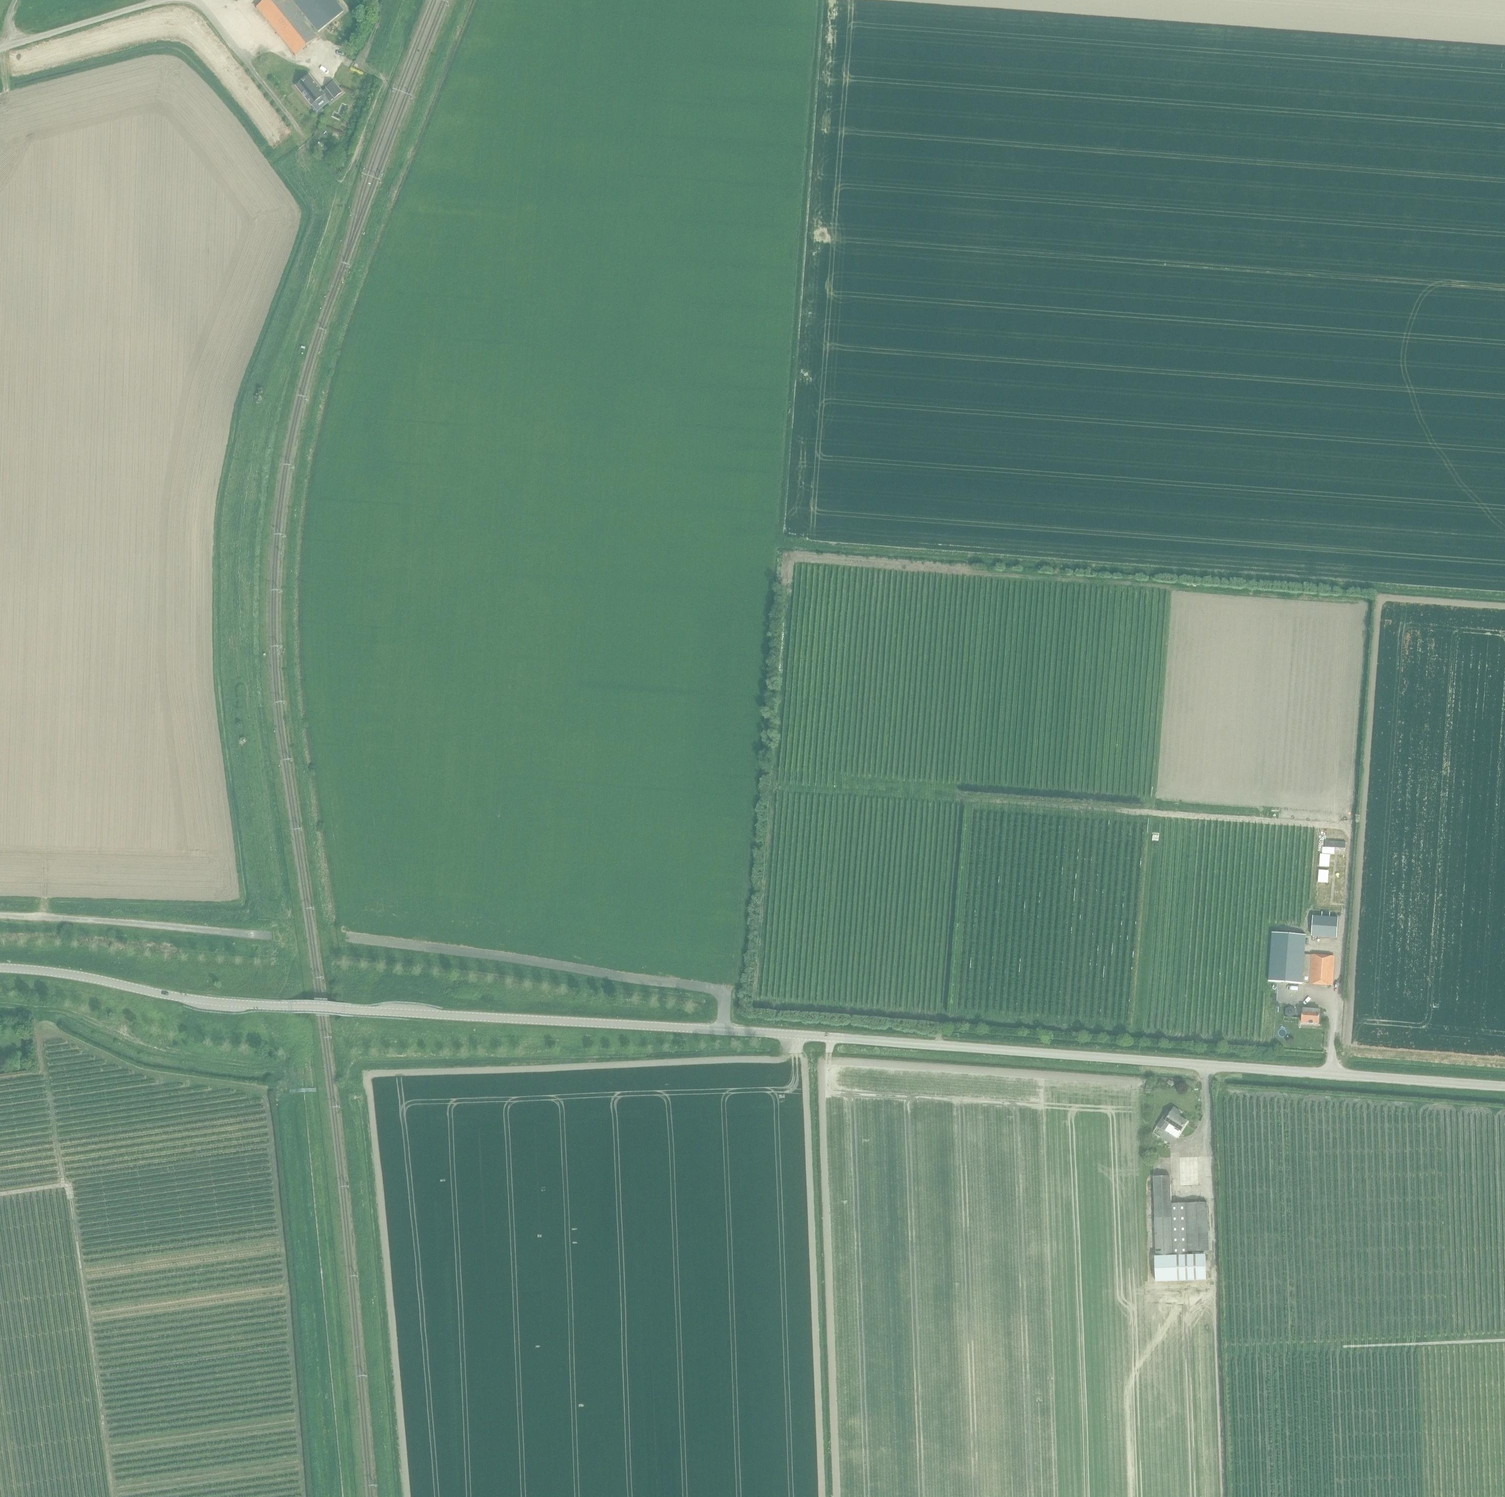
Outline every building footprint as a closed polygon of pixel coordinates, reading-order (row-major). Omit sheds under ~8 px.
[(316,38),(285,0),(265,0),(256,7),(295,55),(316,38)] [(318,32),(343,11),(334,0),(292,0),(318,32)] [(307,66),(292,80),(294,82),(310,69),(307,66)] [(321,91),(309,76),(295,86),(311,105),(323,95),(329,102),(341,92),(333,82),(321,91)] [(1322,917),(1314,917),(1312,937),(1336,938),(1337,918),(1329,918),(1329,913),(1322,913),(1322,917)] [(1306,936),(1272,934),(1268,982),(1303,984),(1303,983),(1311,983),(1311,984),(1332,985),(1334,957),(1305,955),(1306,936)] [(1296,1010),(1296,1000),(1284,1000),(1284,1010),(1296,1010)] [(1321,1008),(1303,1007),(1302,1023),(1320,1024),(1321,1008)] [(1165,1122),(1162,1126),(1179,1138),(1190,1122),(1182,1116),(1185,1113),(1178,1109),(1175,1114),(1171,1111),(1164,1121),(1165,1122)] [(1156,1176),(1158,1256),(1156,1256),(1157,1279),(1207,1279),(1207,1255),(1190,1255),(1190,1251),(1210,1250),(1209,1202),(1173,1203),(1173,1176),(1156,1176)]
